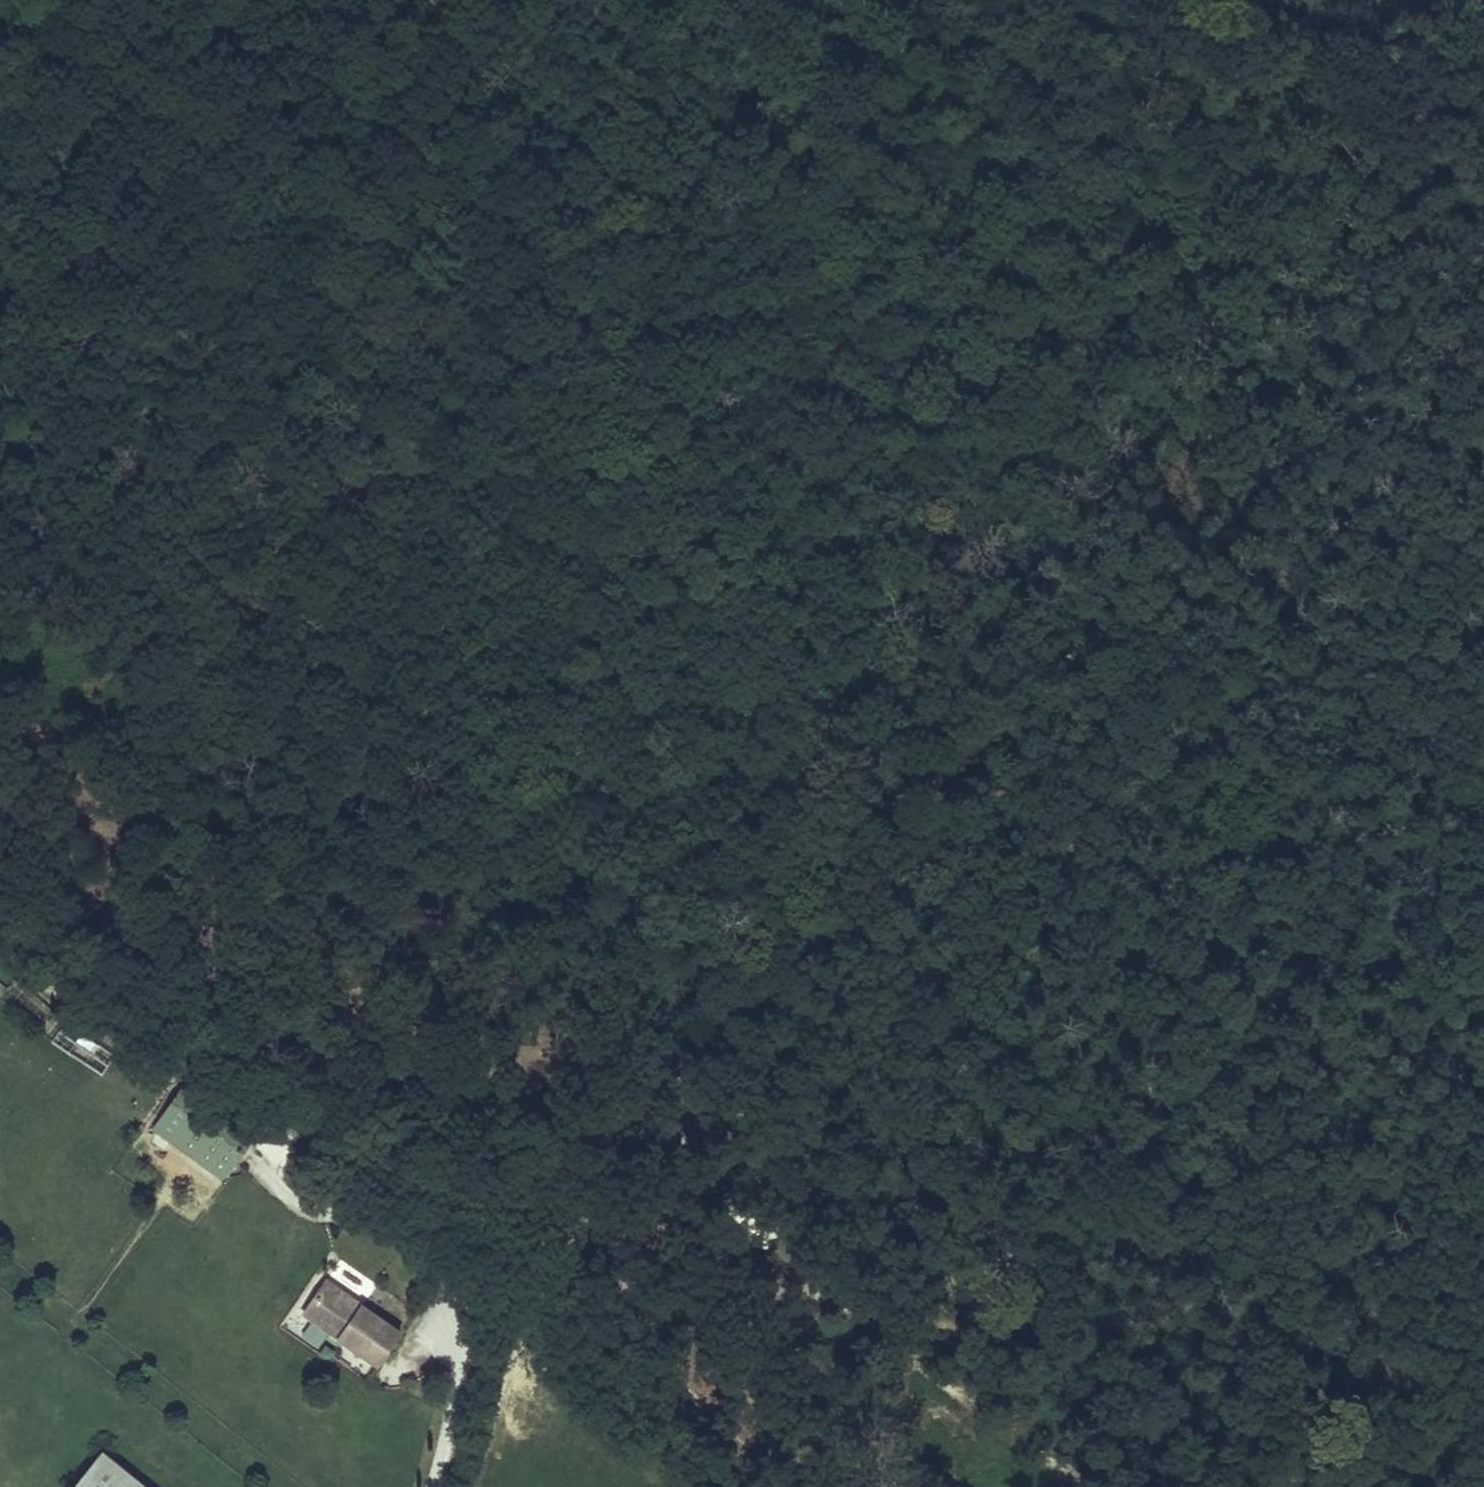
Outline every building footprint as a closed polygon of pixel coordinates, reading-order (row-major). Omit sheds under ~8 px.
[(251,1138),(205,1106),(184,1136),(230,1168),(251,1138)] [(230,1168),(184,1136),(180,1142),(226,1174),(230,1168)] [(361,1306),(325,1281),(302,1314),(338,1339),(361,1306)] [(399,1333),(361,1306),(338,1339),(376,1365),(399,1333)] [(113,1453),(85,1486),(154,1486),(113,1453)]
